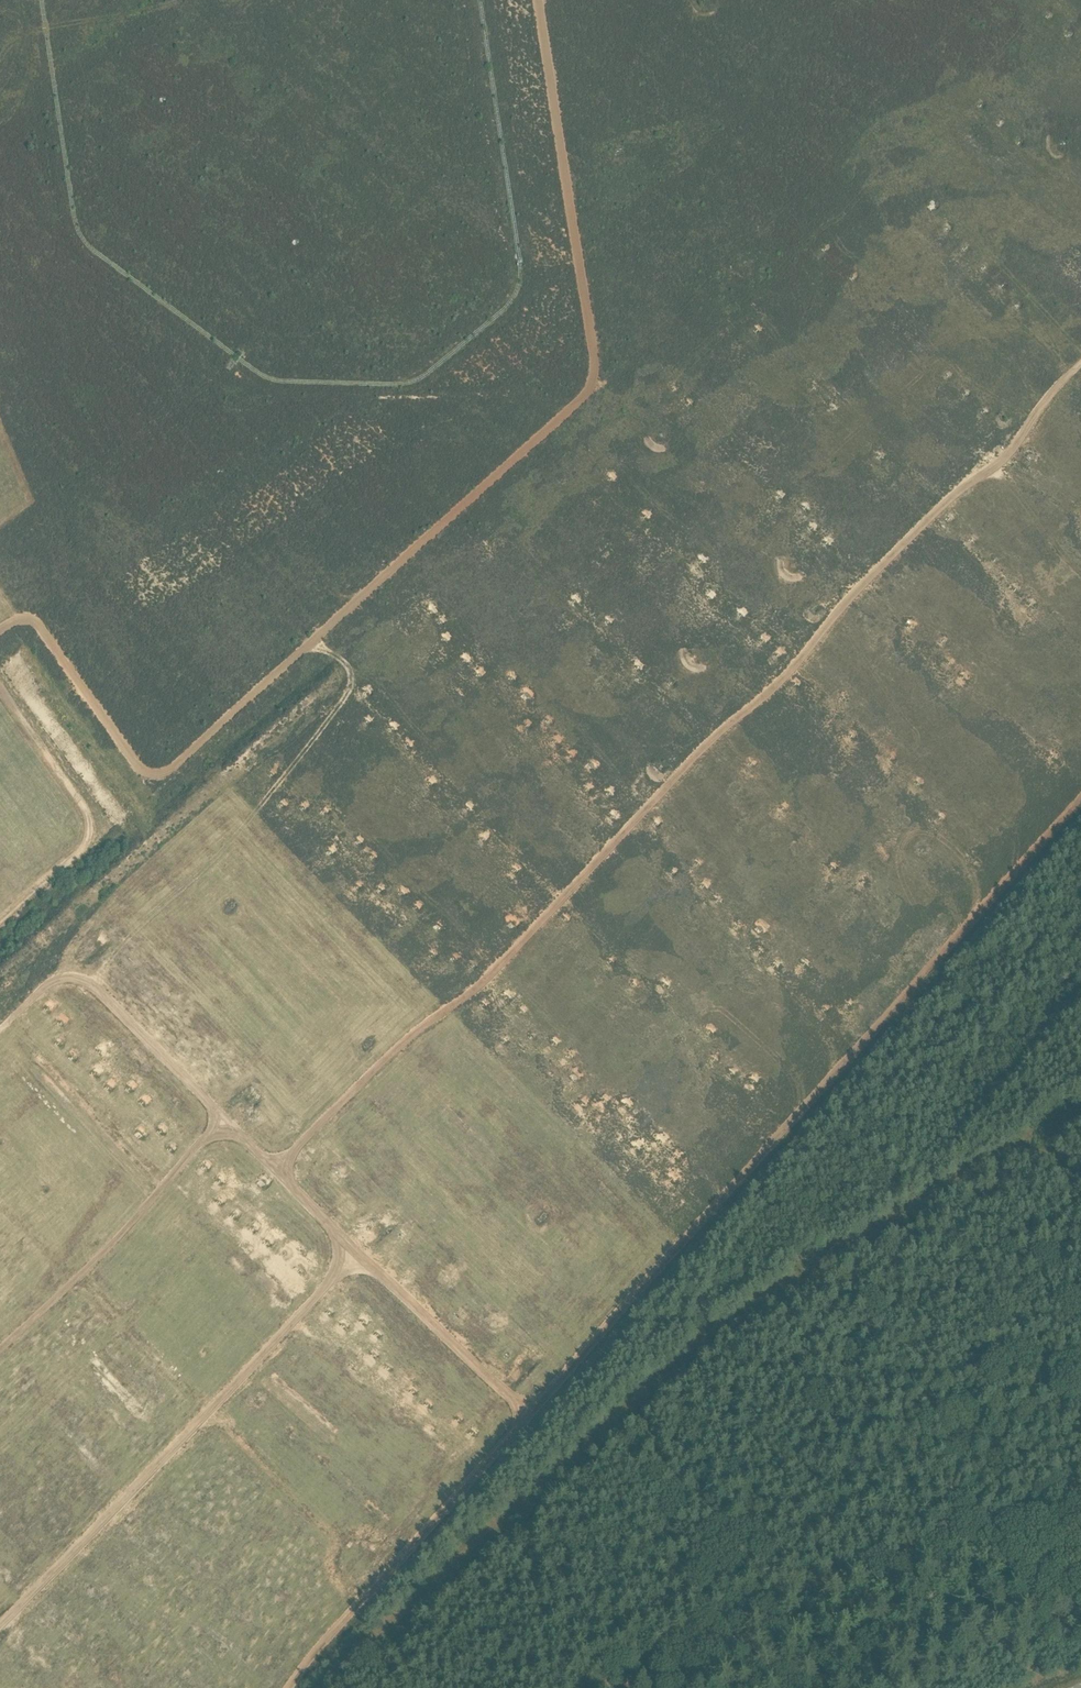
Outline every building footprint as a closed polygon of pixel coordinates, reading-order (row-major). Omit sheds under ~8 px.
[(763,500),(760,507),(767,510),(770,503),(763,500)] [(615,528),(629,540),(634,534),(620,521),(615,528)] [(592,678),(598,684),(604,679),(599,672),(592,678)] [(652,696),(643,705),(648,710),(657,700),(652,696)] [(345,868),(353,861),(345,853),(338,860),(345,868)] [(468,1018),(475,1014),(468,1005),(462,1010),(468,1018)]
